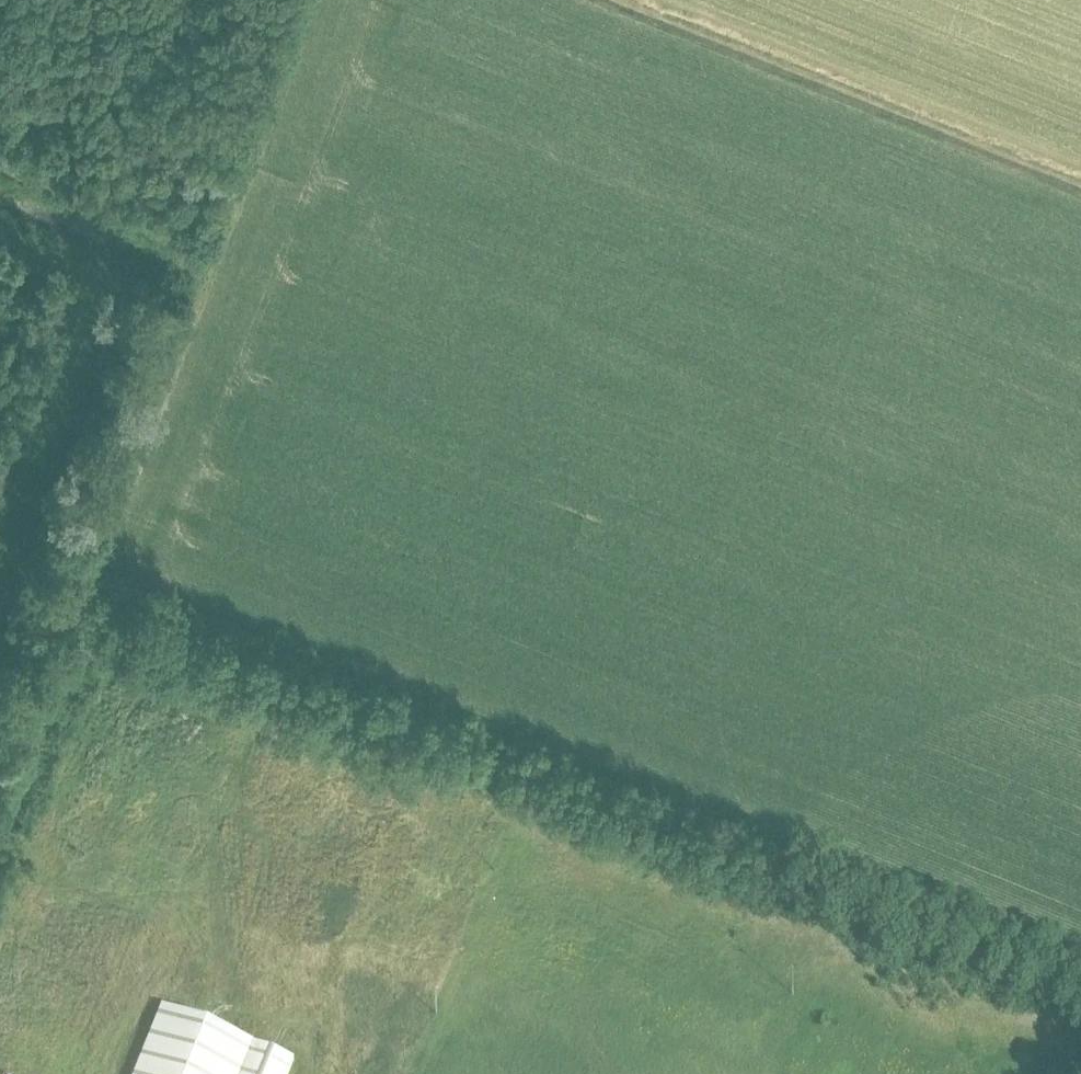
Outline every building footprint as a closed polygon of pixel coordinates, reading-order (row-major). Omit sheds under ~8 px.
[(137,1073),(288,1073),(294,1061),(163,1009),(137,1073)]
